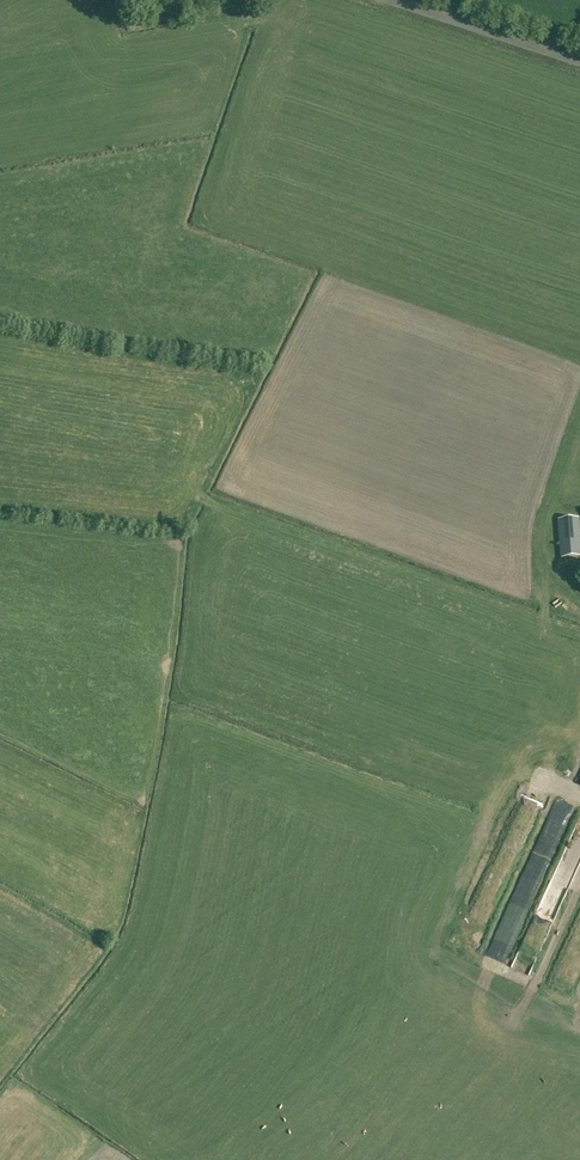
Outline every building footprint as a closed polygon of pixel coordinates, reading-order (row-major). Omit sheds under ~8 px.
[(579,557),(579,524),(579,518),(558,520),(561,558),(579,557)]
